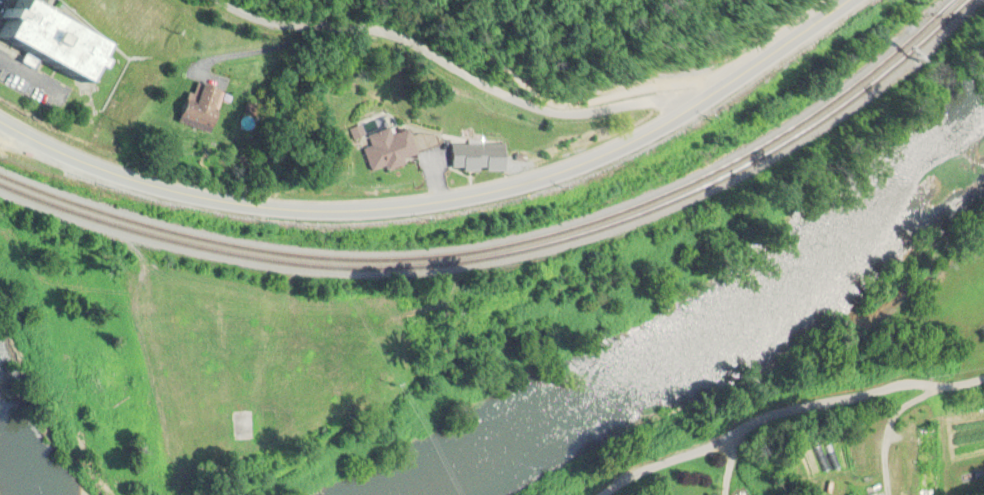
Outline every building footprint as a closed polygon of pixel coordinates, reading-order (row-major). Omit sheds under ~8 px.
[(42,0),(17,0),(12,10),(6,10),(1,18),(0,36),(4,38),(24,39),(104,81),(106,81),(118,58),(118,52),(124,42),(42,0)] [(183,122),(214,134),(230,92),(206,84),(202,94),(194,91),(183,122)] [(409,163),(408,159),(420,155),(412,130),(396,135),(394,129),(369,136),(372,147),(366,149),(374,174),(409,163)] [(452,145),(452,171),(508,171),(508,145),(452,145)] [(291,439),(295,446),(317,435),(314,427),(291,439)]
